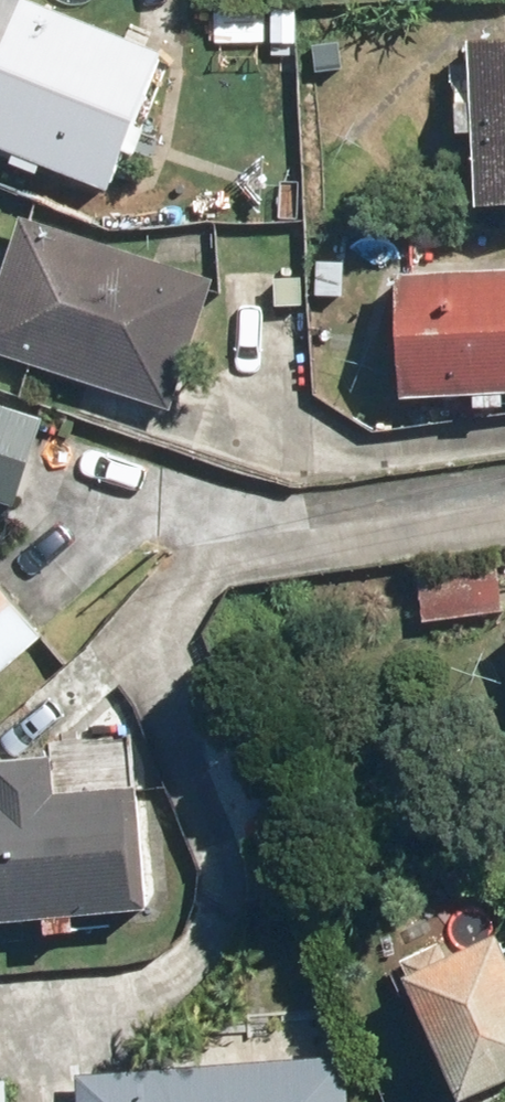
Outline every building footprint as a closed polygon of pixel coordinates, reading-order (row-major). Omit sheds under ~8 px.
[(114,180),(168,40),(64,0),(0,0),(0,136),(114,180)] [(472,203),(504,202),(504,36),(466,38),(472,203)] [(0,295),(0,353),(170,404),(212,262),(26,207),(0,295)] [(391,272),(397,394),(504,389),(504,266),(391,272)] [(8,504),(38,418),(0,405),(0,502),(8,504)] [(414,586),(426,631),(504,611),(504,610),(494,566),(414,586)] [(41,632),(0,584),(0,667),(41,632)] [(143,908),(133,784),(52,791),(49,754),(0,758),(0,920),(143,908)] [(398,973),(456,1097),(504,1075),(504,958),(493,933),(452,952),(446,939),(401,960),(405,970),(398,973)] [(73,1101),(345,1101),(342,1054),(71,1072),(73,1101)]
